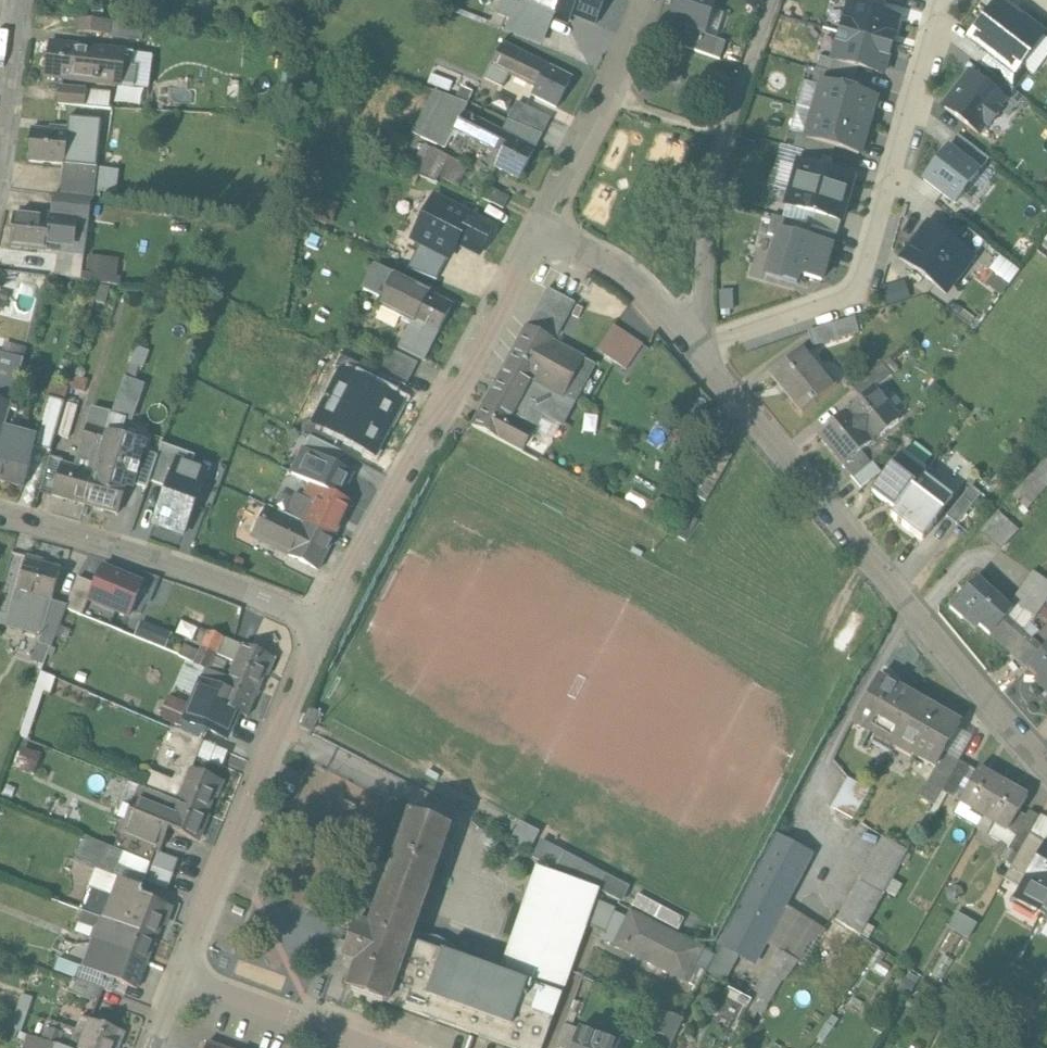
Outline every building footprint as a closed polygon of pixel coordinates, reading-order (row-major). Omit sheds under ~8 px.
[(515,2),(516,1),(514,0),(498,0),(492,11),(542,31),(548,15),(515,2)] [(516,1),(515,2),(548,15),(551,7),(589,22),(598,0),(516,0),(516,1)] [(671,20),(690,27),(692,22),(706,27),(715,0),(678,0),(671,20)] [(882,16),(886,3),(874,0),(846,0),(844,6),(848,7),(849,6),(882,16)] [(1043,37),(998,3),(969,40),(990,56),(1014,75),(1019,68),(1043,37)] [(848,7),(841,33),(891,48),(898,20),(882,16),(849,6),(848,7)] [(110,23),(81,20),(80,34),(109,36),(110,23)] [(882,75),(891,48),(841,33),(833,61),(858,68),(882,75)] [(727,43),(701,36),(696,55),(722,60),(727,43)] [(573,78),(505,42),(493,64),(529,83),(530,82),(538,86),(534,95),(558,108),(573,78)] [(135,54),(91,50),(91,55),(78,54),(78,48),(52,46),(48,78),(137,88),(139,69),(133,69),(135,54)] [(1014,75),(990,56),(982,66),(993,75),(1013,90),(1026,73),(1019,68),(1014,75)] [(858,68),(833,61),(821,58),(817,70),(854,81),(858,68)] [(821,86),(822,85),(850,93),(854,81),(817,70),(813,84),(821,86)] [(985,85),(971,75),(945,109),(978,134),(986,124),(990,126),(1000,114),(996,111),(1004,100),(985,85)] [(993,75),(985,85),(1004,100),(1016,109),(1024,99),(1013,90),(993,75)] [(457,88),(438,80),(435,89),(454,96),(457,88)] [(821,86),(814,113),(868,128),(875,101),(822,85),(821,86)] [(89,89),(64,88),(63,105),(88,106),(89,89)] [(474,92),(463,88),(458,100),(470,104),(474,92)] [(550,119),(520,104),(511,122),(544,136),(550,119)] [(468,112),(458,107),(452,117),(463,122),(468,112)] [(538,151),(468,112),(463,122),(460,128),(494,146),(492,150),(505,157),(499,168),(521,180),(538,151)] [(806,140),(835,149),(860,156),(868,128),(814,113),(806,140)] [(68,130),(65,166),(96,169),(100,122),(69,119),(68,130)] [(456,131),(438,121),(433,130),(451,140),(456,131)] [(68,130),(57,129),(57,132),(31,131),(30,163),(63,166),(65,166),(68,130)] [(989,160),(958,136),(950,146),(981,170),(989,160)] [(835,149),(806,140),(797,137),(794,150),(832,161),(835,149)] [(445,151),(428,143),(419,162),(428,166),(433,156),(441,160),(445,151)] [(979,174),(948,150),(924,181),(955,205),(979,174)] [(798,165),(786,208),(815,216),(841,223),(853,180),(798,165)] [(65,166),(63,166),(62,189),(95,192),(99,169),(96,169),(65,166)] [(509,198),(485,187),(480,198),(503,210),(509,198)] [(496,228),(435,194),(411,239),(421,245),(447,259),(450,260),(458,245),(480,257),(496,228)] [(40,215),(40,218),(15,214),(10,247),(84,256),(89,221),(40,215)] [(838,235),(841,223),(815,216),(812,228),(838,235)] [(780,233),(807,240),(810,228),(773,217),(768,236),(778,239),(780,233)] [(942,235),(973,259),(985,244),(954,220),(942,235)] [(928,225),(902,259),(947,294),(973,259),(942,235),(928,225)] [(807,240),(780,233),(767,276),(797,285),(800,275),(822,281),(831,248),(807,240)] [(434,280),(447,259),(421,245),(409,268),(434,280)] [(101,257),(98,278),(123,282),(126,261),(101,257)] [(452,304),(375,265),(363,290),(381,299),(378,304),(412,322),(398,348),(424,361),(452,304)] [(13,282),(0,282),(0,345),(5,345),(5,304),(19,304),(20,294),(13,294),(13,282)] [(574,303),(547,288),(525,328),(552,342),(574,303)] [(862,316),(817,328),(821,344),(866,332),(862,316)] [(621,321),(602,349),(631,370),(651,342),(621,321)] [(525,328),(484,403),(511,421),(512,418),(532,382),(562,398),(564,393),(582,360),(552,343),(552,342),(525,328)] [(418,364),(386,348),(375,371),(406,386),(418,364)] [(831,390),(801,351),(771,375),(801,413),(831,390)] [(0,354),(0,387),(15,392),(23,360),(0,354)] [(368,384),(375,371),(339,354),(333,365),(341,369),(368,384)] [(888,359),(852,389),(861,400),(874,389),(897,369),(888,359)] [(582,360),(564,393),(575,400),(590,373),(585,370),(588,364),(582,360)] [(368,384),(341,369),(327,396),(388,428),(402,401),(368,384)] [(126,379),(112,413),(85,505),(118,514),(127,484),(134,485),(145,453),(142,453),(144,445),(121,439),(126,421),(129,421),(143,386),(126,379)] [(861,400),(847,412),(871,442),(899,419),(874,389),(861,400)] [(375,453),(388,428),(327,396),(313,421),(375,453)] [(63,404),(46,398),(33,442),(31,447),(33,448),(49,453),(63,404)] [(511,421),(484,403),(472,426),(522,453),(534,430),(512,418),(511,421)] [(3,433),(10,409),(0,407),(0,444),(3,433)] [(75,468),(61,463),(52,495),(85,505),(112,413),(92,408),(75,468)] [(871,442),(847,412),(819,435),(845,464),(861,451),(871,442)] [(724,423),(719,431),(725,434),(729,426),(724,423)] [(3,433),(0,444),(0,483),(22,489),(33,448),(31,447),(33,442),(3,433)] [(310,437),(304,449),(340,467),(346,455),(310,437)] [(158,458),(151,482),(169,489),(179,461),(192,466),(196,456),(162,445),(158,458)] [(340,467),(304,449),(292,474),(310,483),(341,497),(353,473),(340,467)] [(845,464),(842,467),(852,479),(853,478),(871,463),(861,451),(845,464)] [(156,458),(145,453),(134,485),(148,489),(151,482),(158,458),(156,458)] [(926,472),(901,454),(872,492),(896,510),(923,475),(924,475),(926,472)] [(1007,495),(1024,509),(1046,483),(1046,461),(1042,456),(1007,495)] [(155,527),(183,537),(207,471),(192,466),(179,461),(169,489),(155,527)] [(871,463),(853,478),(861,488),(881,472),(873,462),(871,463)] [(704,495),(721,505),(733,485),(716,475),(704,495)] [(924,475),(923,475),(896,510),(891,516),(923,540),(937,522),(936,522),(943,513),(941,512),(953,497),(924,475)] [(341,497),(310,483),(303,497),(296,493),(285,514),(335,539),(352,504),(341,497)] [(971,486),(947,517),(957,525),(981,494),(971,486)] [(285,514),(269,506),(254,537),(288,554),(288,555),(319,570),(335,539),(285,514)] [(698,523),(687,517),(676,537),(687,543),(698,523)] [(1004,525),(989,542),(999,550),(1014,534),(1004,525)] [(36,563),(26,560),(16,593),(50,603),(60,573),(36,566),(36,563)] [(103,566),(89,600),(128,617),(143,583),(103,566)] [(1010,611),(975,580),(949,609),(960,619),(968,616),(990,635),(991,634),(1005,618),(1010,611)] [(50,603),(43,628),(56,633),(65,608),(50,603)] [(254,639),(264,613),(248,608),(239,634),(254,639)] [(1024,636),(1005,618),(991,634),(1010,653),(1024,636)] [(171,648),(177,635),(148,622),(142,634),(171,648)] [(210,634),(200,655),(184,648),(179,658),(209,671),(215,657),(223,640),(210,634)] [(1024,636),(1010,653),(1028,667),(1042,651),(1024,636)] [(274,663),(223,640),(215,657),(235,666),(229,679),(257,691),(267,669),(270,670),(274,663)] [(1042,651),(1028,667),(1027,668),(1046,687),(1046,646),(1042,651)] [(257,691),(229,679),(207,671),(191,709),(183,728),(181,733),(203,742),(208,730),(227,737),(237,713),(246,717),(257,691)] [(920,701),(878,677),(853,723),(894,746),(897,740),(920,701)] [(183,728),(191,709),(168,700),(161,718),(183,728)] [(961,725),(920,701),(897,740),(916,751),(914,755),(936,768),(961,725)] [(319,721),(309,715),(305,722),(315,728),(319,721)] [(181,733),(176,731),(169,747),(178,750),(197,759),(198,759),(205,743),(181,733)] [(23,766),(40,773),(47,755),(29,749),(23,766)] [(224,784),(192,771),(197,759),(178,750),(174,761),(172,760),(171,764),(179,768),(174,781),(151,772),(144,789),(209,815),(217,794),(219,795),(224,784)] [(959,761),(947,755),(923,798),(934,804),(942,790),(959,761)] [(959,761),(942,790),(953,797),(970,767),(959,761)] [(1002,784),(978,770),(960,802),(972,809),(973,806),(986,813),(1002,784)] [(831,801),(845,809),(858,785),(844,777),(831,801)] [(1026,798),(1002,784),(986,813),(984,816),(995,822),(997,819),(1010,827),(1026,798)] [(345,786),(344,816),(377,817),(378,788),(345,786)] [(144,789),(142,788),(132,810),(169,825),(199,838),(209,815),(144,789)] [(159,852),(169,825),(132,810),(123,806),(107,844),(129,853),(155,862),(159,852)] [(370,926),(355,921),(342,958),(356,963),(347,988),(517,1047),(541,1047),(598,887),(552,871),(537,866),(499,971),(411,940),(450,828),(409,814),(370,926)] [(1017,831),(1001,859),(1012,865),(1028,837),(1017,831)] [(107,844),(88,836),(78,860),(119,877),(129,853),(107,844)] [(779,837),(724,942),(755,958),(810,853),(779,837)] [(907,851),(883,837),(875,852),(895,872),(907,851)] [(1012,865),(1007,874),(1026,885),(1046,848),(1028,837),(1012,865)] [(1046,848),(1026,885),(1017,899),(1041,913),(1046,902),(1046,847),(1046,848)] [(603,872),(563,851),(552,871),(598,887),(603,872)] [(155,862),(148,880),(170,889),(182,861),(159,852),(155,862)] [(875,852),(835,919),(861,932),(895,872),(875,852)] [(147,888),(125,879),(118,895),(95,886),(87,909),(129,926),(128,928),(158,940),(168,916),(171,918),(175,908),(144,895),(147,888)] [(105,919),(86,911),(80,924),(95,930),(92,939),(97,941),(105,919)] [(702,947),(632,911),(626,922),(615,943),(686,979),(702,947)] [(626,922),(612,915),(601,936),(615,943),(626,922)] [(128,928),(105,919),(97,941),(86,968),(86,970),(116,982),(138,991),(158,940),(128,928)] [(702,947),(686,979),(696,985),(714,953),(702,947)] [(779,948),(753,995),(769,1002),(781,976),(785,978),(796,958),(779,948)] [(730,951),(720,970),(731,975),(741,957),(730,951)] [(116,982),(86,970),(86,968),(80,966),(75,979),(102,989),(112,993),(116,982)] [(75,979),(72,978),(67,991),(97,1003),(102,989),(75,979)] [(751,997),(728,984),(711,1016),(735,1028),(751,997)] [(33,996),(22,993),(16,1010),(27,1013),(33,996)] [(91,1020),(85,1035),(64,1027),(66,1022),(52,1016),(45,1038),(71,1047),(114,1047),(117,1041),(120,1043),(124,1032),(91,1020)] [(565,1024),(557,1046),(562,1047),(570,1047),(577,1029),(565,1024)] [(577,1029),(570,1047),(617,1047),(618,1044),(577,1029)] [(45,1038),(41,1047),(71,1047),(45,1038)]
